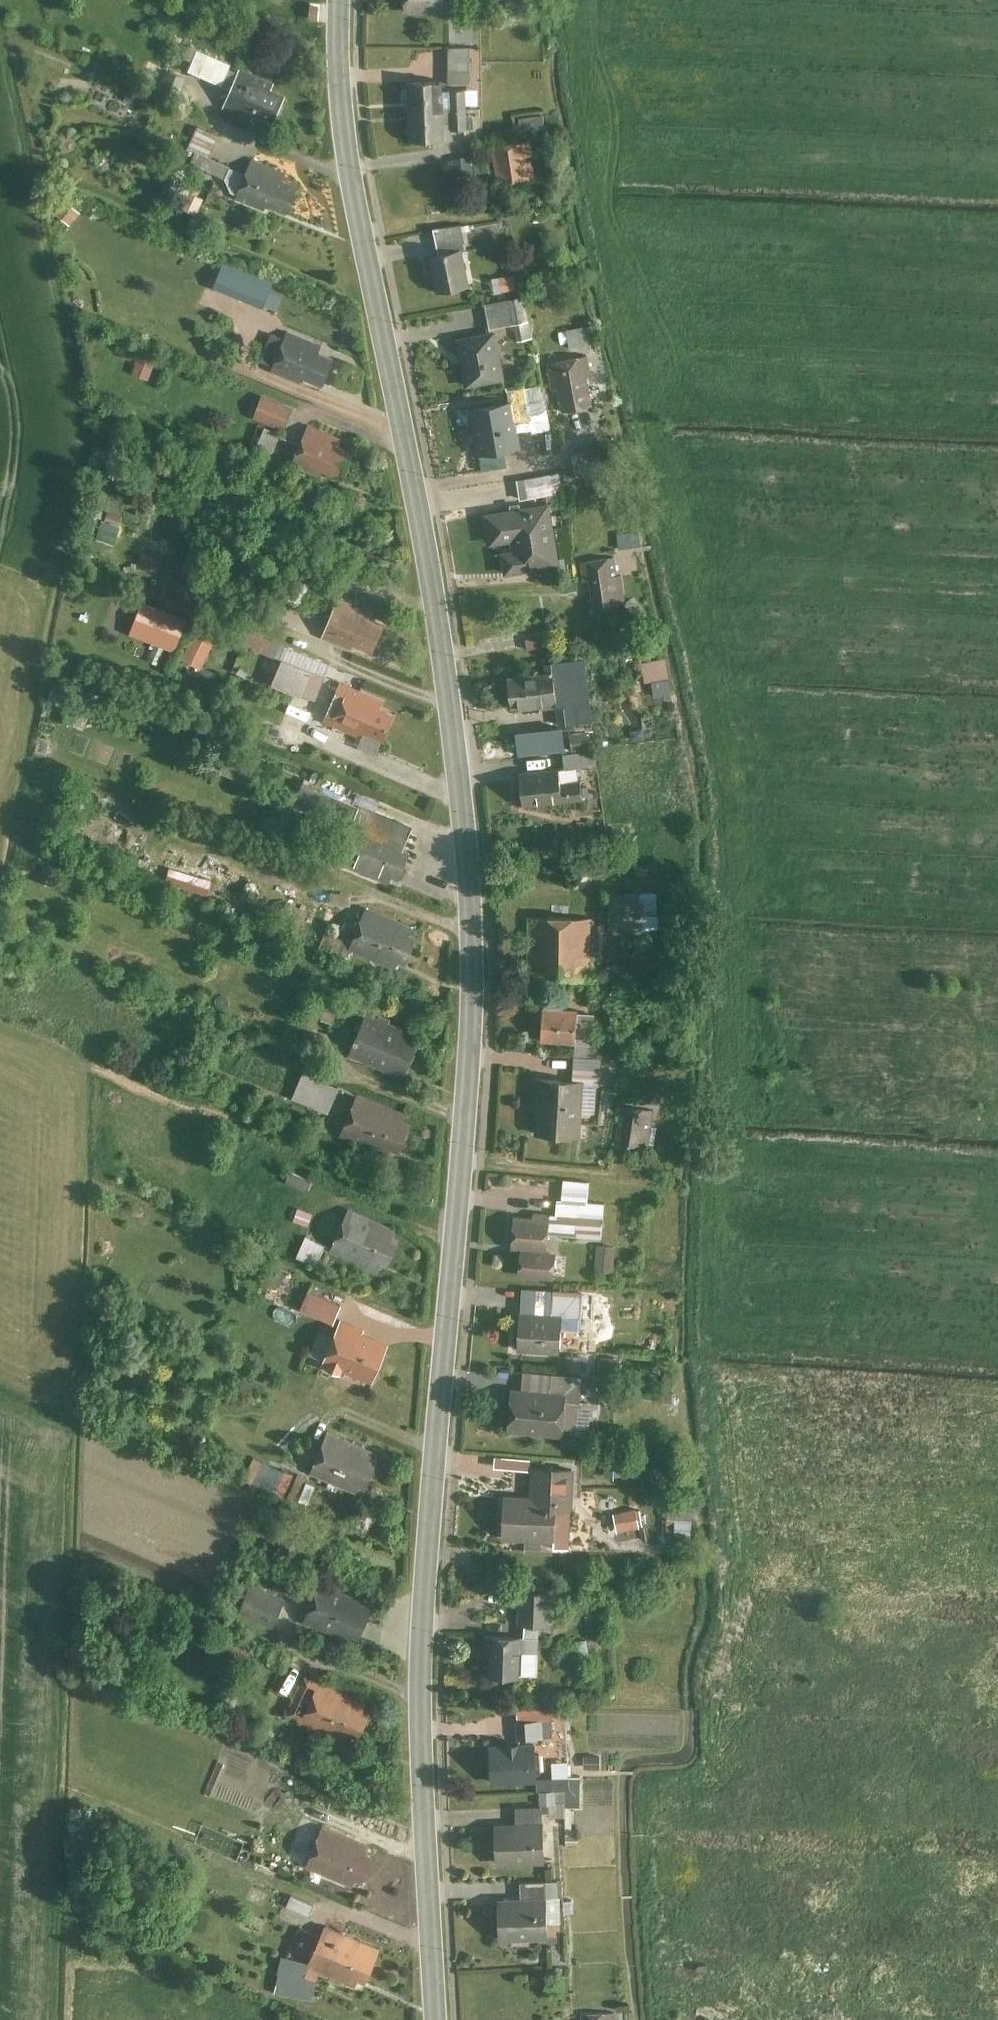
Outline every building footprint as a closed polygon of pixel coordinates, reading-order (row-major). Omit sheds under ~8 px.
[(410,9),(455,10),(455,0),(410,0),(410,9)] [(230,82),(238,59),(200,47),(192,70),(230,82)] [(278,79),(244,65),(226,106),(255,118),(258,111),(279,120),(290,93),(275,87),(278,79)] [(453,135),(449,78),(412,81),(416,138),(453,135)] [(231,174),(235,163),(213,155),(221,131),(200,123),(187,160),(231,174)] [(536,152),(534,137),(491,142),(494,162),(498,161),(501,182),(535,177),(532,152),(536,152)] [(291,168),(255,154),(239,197),(269,209),(271,202),(293,210),(303,183),(287,177),(291,168)] [(183,205),(200,212),(208,195),(191,187),(183,205)] [(74,222),(85,209),(69,195),(58,207),(74,222)] [(475,282),(467,244),(431,252),(440,290),(475,282)] [(279,279),(228,259),(217,284),(269,305),(279,279)] [(499,290),(521,286),(518,270),(495,274),(499,290)] [(521,337),(537,333),(528,291),(489,300),(494,325),(517,320),(521,337)] [(572,346),(598,342),(596,323),(570,326),(572,346)] [(510,376),(500,325),(461,332),(471,384),(510,376)] [(325,344),(292,329),(275,369),(307,382),(311,374),(328,382),(339,357),(323,350),(325,344)] [(142,353),(136,370),(153,376),(159,359),(142,353)] [(595,355),(551,361),(555,388),(563,387),(566,406),(597,402),(594,381),(599,381),(595,355)] [(289,427),(298,404),(265,391),(256,415),(289,427)] [(527,442),(519,397),(473,405),(482,451),(527,442)] [(345,435),(312,422),(295,463),(327,475),(329,469),(350,477),(361,449),(342,442),(345,435)] [(580,479),(608,476),(604,448),(577,451),(580,479)] [(564,467),(521,475),(525,498),(568,490),(564,467)] [(556,498),(489,509),(494,542),(518,538),(520,549),(507,551),(511,572),(566,563),(556,498)] [(106,535),(123,537),(126,513),(109,511),(106,535)] [(621,531),(622,545),(643,543),(642,529),(621,531)] [(619,556),(586,560),(588,578),(596,577),(599,606),(628,602),(624,572),(621,572),(619,556)] [(369,605),(342,594),(325,635),(356,648),(359,642),(378,651),(391,620),(368,610),(369,605)] [(207,667),(221,633),(200,624),(186,658),(207,667)] [(275,651),(272,661),(282,665),(276,682),(321,697),(335,658),(252,629),(247,641),(275,651)] [(531,648),(554,644),(551,631),(529,635),(531,648)] [(556,659),(558,669),(561,704),(563,722),(598,718),(591,656),(556,659)] [(671,656),(646,659),(649,681),(656,680),(657,695),(675,693),(671,656)] [(558,669),(513,673),(516,708),(561,704),(558,669)] [(389,739),(401,709),(388,704),(390,697),(343,678),(327,719),(366,734),(367,731),(389,739)] [(520,727),(522,751),(571,748),(570,723),(520,727)] [(528,806),(589,797),(586,778),(567,781),(564,760),(523,766),(528,806)] [(408,848),(418,823),(357,799),(346,826),(360,832),(347,863),(401,885),(415,850),(408,848)] [(614,889),(614,925),(648,925),(647,889),(614,889)] [(418,922),(371,903),(354,945),(401,964),(404,957),(411,960),(422,933),(415,930),(418,922)] [(599,913),(532,911),(529,971),(597,974),(599,913)] [(575,1001),(597,999),(595,978),(573,980),(575,1001)] [(581,1039),(583,1002),(548,1000),(546,1037),(581,1039)] [(420,1030),(372,1009),(354,1051),(401,1072),(404,1065),(411,1069),(423,1040),(417,1037),(420,1030)] [(577,1072),(608,1073),(608,1052),(578,1051),(577,1072)] [(307,1067),(297,1094),(334,1108),(344,1081),(307,1067)] [(589,1075),(542,1072),(538,1129),(586,1132),(589,1075)] [(413,1109),(364,1090),(347,1133),(388,1148),(390,1142),(406,1148),(417,1120),(409,1117),(413,1109)] [(621,1104),(621,1142),(653,1142),(653,1104),(621,1104)] [(295,1168),(291,1179),(312,1186),(316,1175),(295,1168)] [(401,1223),(352,1202),(333,1246),(383,1268),(387,1260),(393,1262),(404,1238),(396,1235),(401,1223)] [(523,1271),(561,1274),(563,1248),(553,1247),(556,1208),(539,1207),(538,1212),(519,1210),(517,1243),(525,1244),(523,1271)] [(301,1253),(320,1262),(330,1240),(310,1232),(301,1253)] [(620,1263),(620,1241),(601,1241),(601,1263),(620,1263)] [(304,1307),(339,1319),(347,1299),(311,1286),(304,1307)] [(566,1349),(569,1309),(525,1306),(522,1345),(566,1349)] [(370,1325),(346,1314),(325,1363),(349,1374),(352,1367),(379,1379),(395,1341),(368,1329),(370,1325)] [(568,1431),(572,1388),(517,1383),(513,1426),(568,1431)] [(374,1455),(378,1445),(332,1425),(312,1472),(362,1493),(367,1482),(372,1485),(383,1459),(374,1455)] [(283,1485),(287,1462),(255,1456),(250,1479),(283,1485)] [(577,1463),(534,1461),(533,1489),(505,1488),(503,1534),(559,1536),(559,1543),(574,1544),(577,1463)] [(697,1532),(696,1503),(671,1503),(672,1532),(697,1532)] [(620,1529),(644,1526),(641,1506),(617,1509),(620,1529)] [(380,1598),(325,1575),(307,1617),(363,1640),(380,1598)] [(254,1579),(244,1609),(281,1622),(291,1592),(254,1579)] [(545,1646),(545,1632),(489,1631),(488,1647),(494,1647),(493,1672),(526,1673),(527,1645),(545,1646)] [(569,1639),(569,1657),(587,1657),(586,1638),(569,1639)] [(372,1695),(307,1669),(289,1713),(348,1737),(352,1728),(364,1733),(375,1707),(368,1704),(372,1695)] [(542,1776),(541,1737),(494,1739),(496,1778),(542,1776)] [(550,1858),(548,1816),(499,1818),(501,1861),(550,1858)] [(374,1840),(327,1821),(310,1864),(358,1884),(361,1876),(369,1879),(380,1853),(371,1849),(374,1840)] [(312,1911),(317,1900),(296,1891),(291,1902),(312,1911)] [(553,1933),(552,1892),(503,1894),(505,1935),(553,1933)] [(368,1986),(387,1944),(332,1919),(313,1962),(368,1986)] [(584,2010),(584,2019),(618,2019),(618,2011),(584,2010)]
